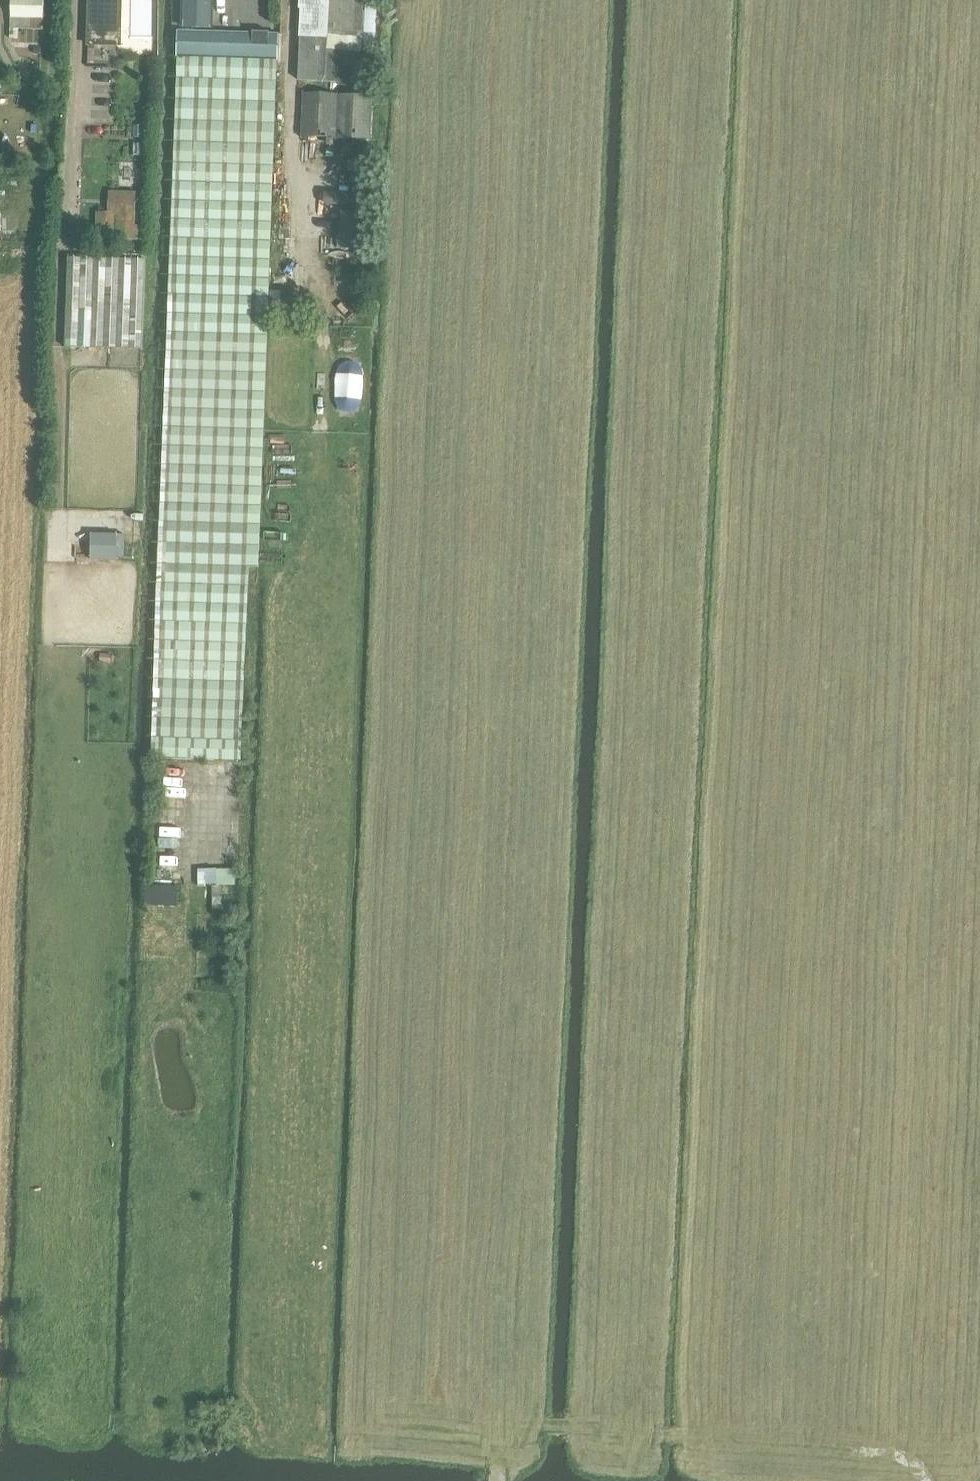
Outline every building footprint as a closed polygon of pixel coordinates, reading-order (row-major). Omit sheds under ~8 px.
[(11,28),(20,28),(43,29),(44,19),(44,0),(12,0),(12,18),(11,28)] [(88,45),(121,45),(122,0),(89,0),(88,45)] [(183,27),(213,27),(213,0),(184,0),(183,27)] [(300,7),(302,7),(298,80),(359,84),(364,0),(300,0),(300,7)] [(368,4),(366,44),(377,45),(379,4),(368,4)] [(11,28),(11,38),(20,39),(20,28),(11,28)] [(253,32),(179,30),(178,57),(278,59),(278,33),(270,33),(270,32),(253,31),(253,32)] [(278,59),(178,57),(152,758),(241,761),(250,566),(259,566),(278,59)] [(304,92),(303,137),(371,139),(373,95),(304,92)] [(97,213),(96,241),(114,242),(114,230),(116,231),(116,238),(141,239),(141,228),(142,225),(134,225),(136,194),(116,193),(115,214),(108,214),(97,213)] [(69,257),(66,346),(143,348),(147,259),(69,257)] [(92,533),(92,559),(117,560),(118,534),(92,533)] [(236,869),(199,869),(199,885),(236,885),(236,869)] [(179,888),(146,888),(146,907),(179,907),(179,888)]
